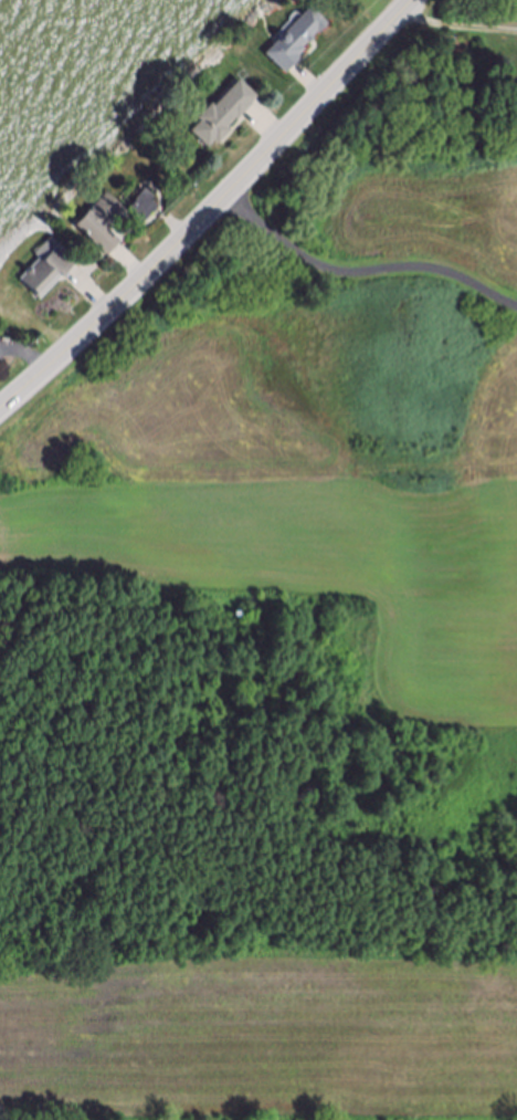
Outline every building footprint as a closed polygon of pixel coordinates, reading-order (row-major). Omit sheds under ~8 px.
[(310,46),(308,44),(303,50),(305,52),(298,59),(300,61),(286,75),(266,56),(310,10),(329,27),(319,36),(317,34),(313,39),(315,41),(310,46)] [(257,100),(252,106),(253,106),(239,123),(236,121),(228,130),(231,134),(219,147),(214,144),(209,150),(191,134),(201,124),(198,122),(212,106),(215,109),(240,83),(257,100)] [(123,210),(106,229),(123,244),(108,259),(76,229),(107,196),(123,210)] [(145,224),(130,211),(138,205),(136,202),(143,196),(158,210),(145,224)] [(64,281),(62,279),(41,301),(21,282),(42,261),(45,264),(61,248),(78,265),(64,281)]
